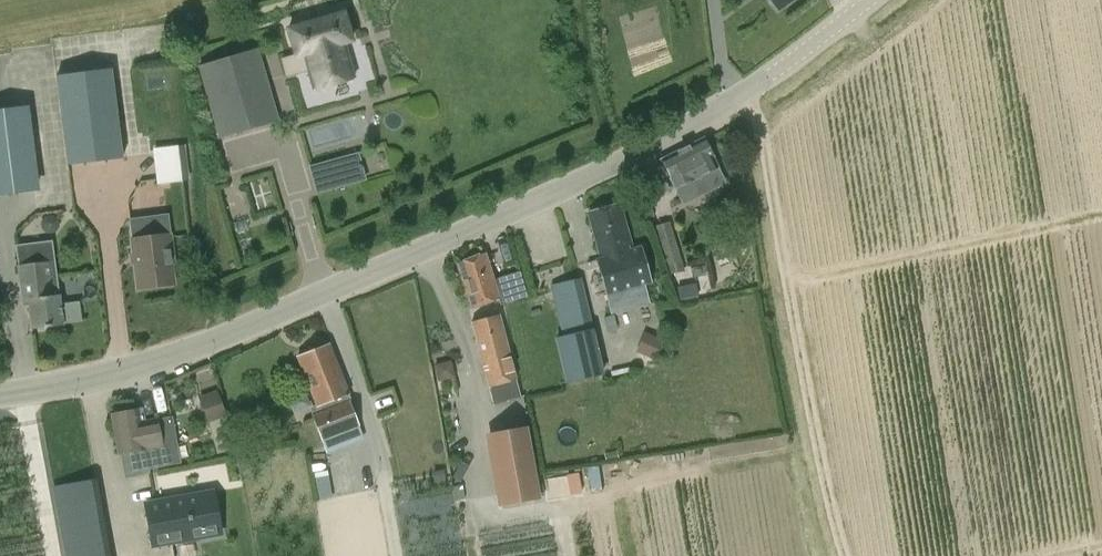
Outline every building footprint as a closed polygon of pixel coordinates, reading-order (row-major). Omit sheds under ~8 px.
[(778,9),(790,0),(771,0),(778,9)] [(294,53),(280,57),(285,76),(300,72),(299,68),(307,65),(314,91),(350,81),(341,47),(351,44),(343,14),(287,29),(294,53)] [(257,49),(199,65),(219,135),(277,119),(257,49)] [(111,69),(57,76),(68,165),(122,158),(111,69)] [(37,189),(27,107),(0,111),(0,194),(37,189)] [(302,128),(307,151),(351,141),(346,119),(302,128)] [(707,191),(725,182),(703,139),(662,159),(670,177),(676,187),(699,176),(707,191)] [(177,145),(153,148),(157,184),(181,181),(177,145)] [(337,158),(309,166),(316,191),(344,184),(337,158)] [(640,248),(633,251),(619,204),(587,214),(600,258),(596,260),(611,313),(649,303),(643,284),(650,282),(640,248)] [(168,213),(128,218),(131,239),(132,239),(138,289),(173,284),(170,264),(174,263),(168,213)] [(52,218),(46,218),(41,223),(41,230),(46,234),(53,234),(57,229),(57,222),(52,218)] [(683,270),(669,221),(654,225),(668,274),(683,270)] [(59,295),(58,295),(51,241),(16,245),(18,265),(17,265),(22,305),(27,305),(31,330),(63,326),(59,295)] [(485,253),(456,263),(471,307),(498,298),(501,304),(515,300),(507,275),(493,279),(485,253)] [(602,374),(580,279),(552,285),(563,335),(556,337),(567,382),(602,374)] [(698,297),(695,283),(676,287),(679,301),(698,297)] [(472,321),(489,386),(493,403),(520,397),(516,379),(498,314),(472,321)] [(668,341),(643,330),(635,350),(659,361),(668,341)] [(330,344),(297,357),(316,405),(318,412),(349,399),(347,394),(348,393),(330,344)] [(199,395),(206,423),(224,418),(217,390),(199,395)] [(318,412),(311,414),(326,452),(353,441),(349,430),(359,426),(349,399),(318,412)] [(138,410),(111,415),(118,454),(124,453),(125,461),(146,457),(148,469),(174,464),(170,442),(175,441),(171,416),(140,422),(138,410)] [(537,497),(526,432),(494,438),(505,503),(537,497)] [(607,452),(609,460),(618,459),(617,450),(607,452)] [(313,473),(318,499),(332,496),(327,470),(313,473)] [(444,473),(433,475),(435,487),(446,485),(444,473)] [(566,474),(547,477),(549,495),(568,493),(566,474)] [(96,479),(54,487),(58,509),(100,501),(96,479)] [(462,485),(452,487),(454,500),(465,498),(462,485)] [(220,533),(213,491),(145,503),(153,545),(220,533)]
